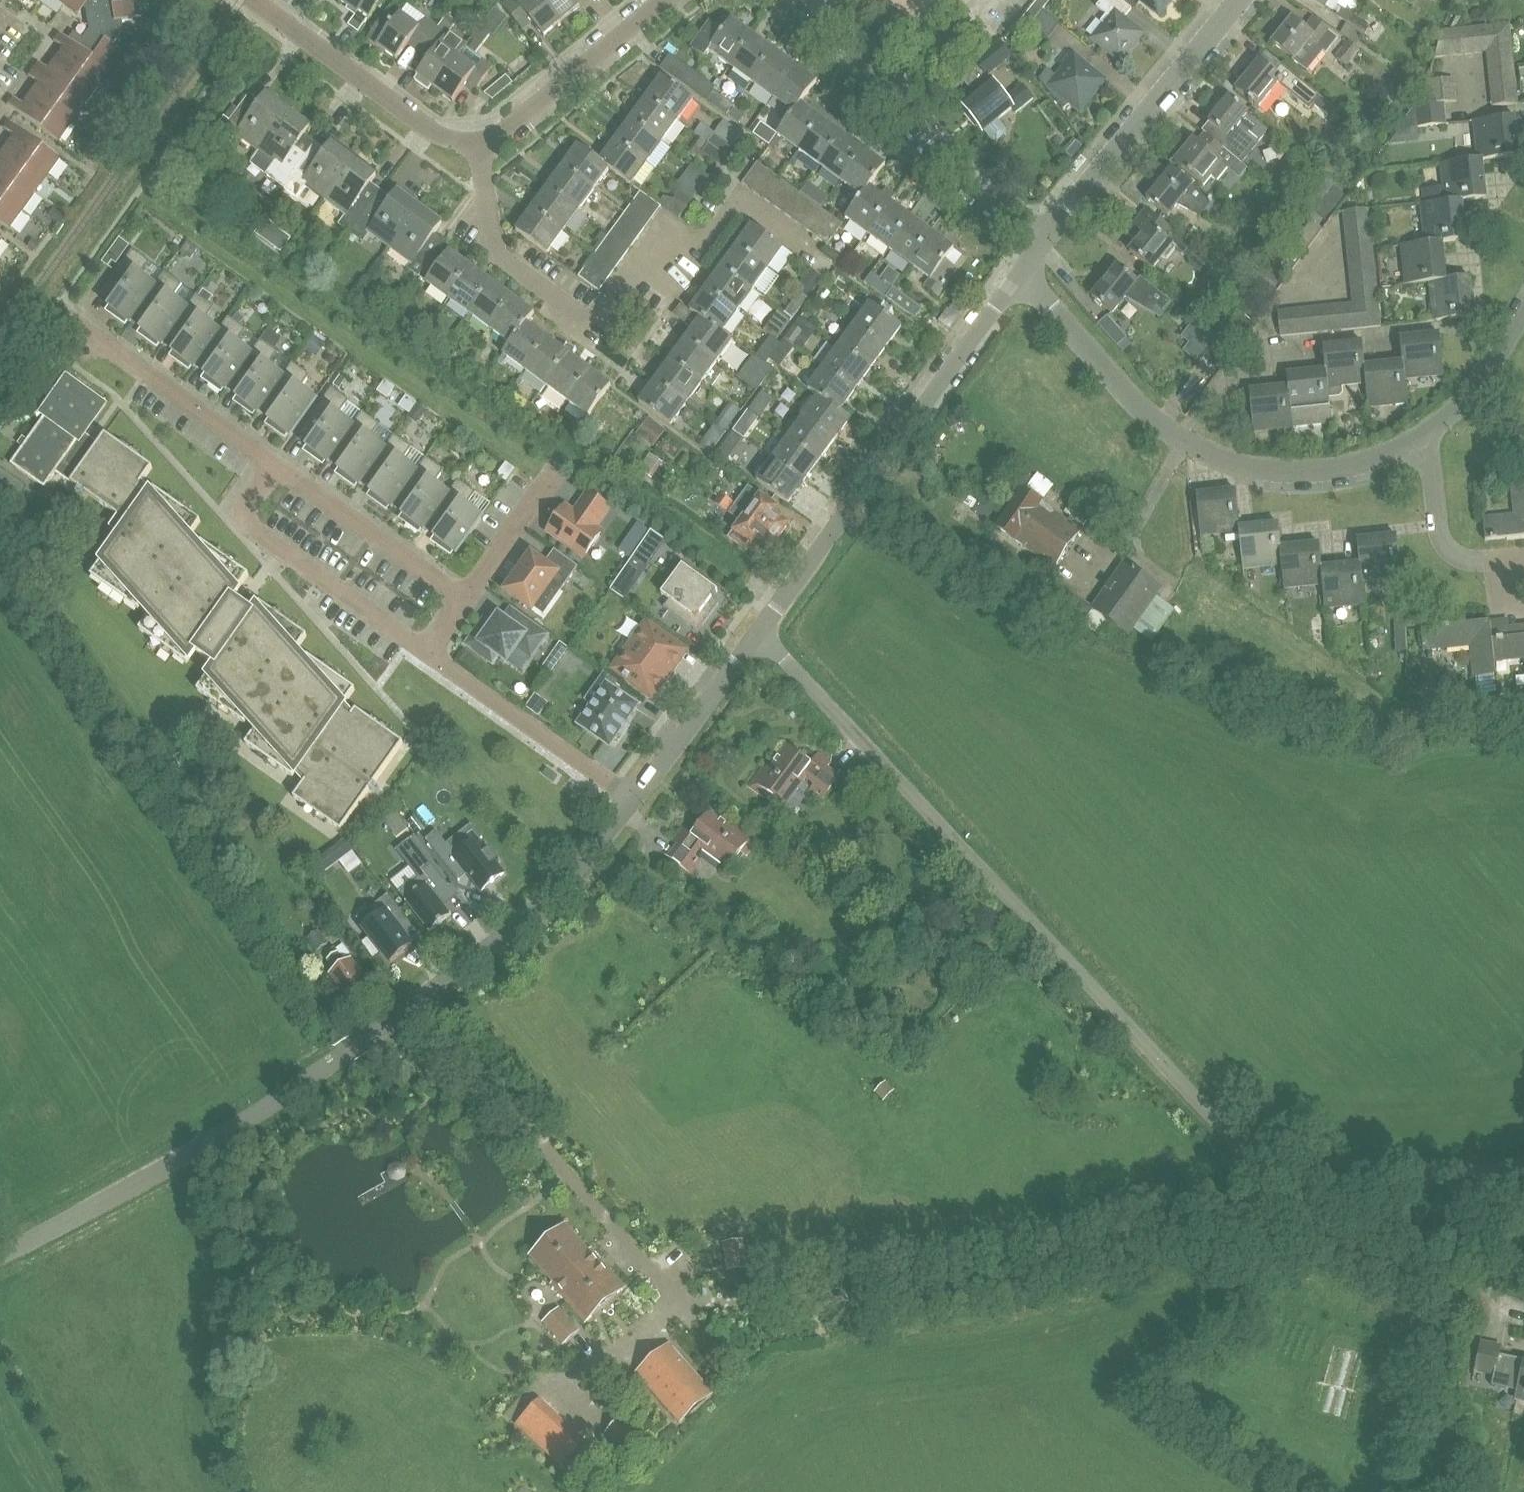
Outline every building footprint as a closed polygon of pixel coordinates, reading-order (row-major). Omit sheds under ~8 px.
[(65,5),(78,15),(83,8),(86,10),(86,15),(97,14),(98,21),(121,20),(135,18),(132,2),(124,2),(124,0),(69,0),(65,5)] [(340,0),(356,12),(347,25),(357,32),(381,0),(340,0)] [(562,22),(544,0),(509,0),(502,6),(518,25),(528,16),(545,37),(562,22)] [(581,6),(576,0),(544,0),(562,22),(581,6)] [(1141,34),(1122,19),(1129,10),(1117,0),(1101,0),(1095,7),(1105,15),(1099,22),(1103,25),(1091,39),(1119,62),(1141,34)] [(1158,15),(1170,0),(1139,0),(1158,15)] [(1335,15),(1347,22),(1352,15),(1340,7),(1335,15)] [(395,59),(406,45),(411,39),(422,47),(437,27),(426,19),(419,28),(398,13),(394,19),(386,13),(367,39),(375,45),(395,59)] [(73,32),(68,39),(109,69),(121,52),(112,45),(122,32),(121,20),(98,21),(97,14),(86,15),(88,29),(82,38),(73,32)] [(435,88),(458,57),(466,47),(468,44),(450,31),(457,21),(448,15),(438,28),(437,27),(422,47),(433,55),(414,80),(429,90),(432,86),(435,88)] [(705,59),(710,52),(731,67),(754,36),(732,20),(724,31),(712,22),(692,49),(705,59)] [(1336,39),(1328,33),(1328,32),(1312,20),(1304,31),(1290,20),(1272,43),(1292,59),(1291,60),(1306,72),(1322,52),(1324,54),(1336,39)] [(1474,53),(1485,52),(1484,39),(1509,36),(1508,24),(1472,28),(1474,53)] [(1463,54),(1474,53),(1472,28),(1461,29),(1463,54)] [(1463,54),(1461,29),(1450,30),(1452,55),(1463,54)] [(1434,57),(1452,55),(1450,30),(1441,31),(1434,57)] [(109,69),(68,39),(59,33),(54,40),(63,47),(57,55),(98,85),(109,69)] [(775,51),(754,36),(731,67),(752,83),(775,51)] [(1484,39),(1485,52),(1486,61),(1511,58),(1509,36),(1484,39)] [(1357,50),(1347,42),(1334,58),(1344,66),(1357,50)] [(974,62),(986,78),(1011,58),(998,43),(974,62)] [(1016,43),(1009,51),(1019,60),(1026,52),(1016,43)] [(466,47),(458,57),(435,88),(453,102),(468,81),(478,88),(493,68),(483,61),(466,47)] [(1104,81),(1072,55),(1066,50),(1057,62),(1063,67),(1054,77),(1045,70),(1037,80),(1061,111),(1076,100),(1083,106),(1104,81)] [(796,67),(775,51),(752,83),(773,98),(796,67)] [(38,62),(34,67),(85,103),(98,85),(57,55),(47,69),(38,62)] [(1486,61),(1487,72),(1512,69),(1511,58),(1486,61)] [(1332,108),(1319,97),(1280,65),(1273,74),(1258,62),(1235,89),(1249,101),(1248,103),(1252,106),(1253,105),(1258,109),(1278,85),(1308,110),(1314,103),(1328,114),(1332,108)] [(37,82),(29,93),(72,121),(85,103),(34,67),(28,75),(37,82)] [(773,98),(794,113),(802,104),(817,82),(796,67),(773,98)] [(705,100),(713,89),(715,87),(690,69),(680,82),(705,100)] [(1512,69),(1487,72),(1488,83),(1514,80),(1512,69)] [(662,75),(647,97),(677,120),(693,98),(662,75)] [(991,79),(973,93),(961,103),(984,131),(1014,107),(1017,111),(1033,98),(1023,85),(1007,98),(991,79)] [(1428,92),(1453,90),(1452,79),(1427,82),(1428,92)] [(1488,83),(1489,94),(1515,91),(1514,80),(1488,83)] [(734,104),(713,89),(705,100),(726,115),(734,104)] [(1428,92),(1429,104),(1442,103),(1454,102),(1453,90),(1428,92)] [(1516,103),(1515,91),(1489,94),(1490,106),(1516,103)] [(236,134),(258,150),(288,109),(266,93),(261,100),(250,92),(229,120),(224,116),(211,134),(227,146),(236,134)] [(58,141),(72,121),(29,93),(21,105),(12,97),(7,105),(58,141)] [(662,141),(677,120),(647,97),(631,118),(662,141)] [(1223,135),(1216,144),(1233,157),(1240,163),(1256,143),(1235,126),(1246,113),(1228,98),(1208,123),(1223,135)] [(1442,103),(1429,104),(1415,106),(1416,117),(1443,113),(1442,103)] [(814,113),(802,104),(794,113),(778,135),(800,151),(828,112),(819,106),(814,113)] [(310,126),(288,109),(258,150),(252,159),(269,171),(265,177),(281,189),(295,170),(303,159),(292,151),(305,133),(310,126)] [(739,124),(740,123),(745,117),(734,109),(729,116),(739,124)] [(820,166),(843,134),(848,127),(828,112),(800,151),(820,166)] [(1443,113),(1416,117),(1417,126),(1444,123),(1443,113)] [(1479,158),(1481,158),(1516,155),(1513,116),(1475,119),(1479,158)] [(631,118),(615,140),(646,162),(662,141),(631,118)] [(13,135),(5,146),(47,175),(60,157),(9,121),(4,128),(13,135)] [(709,142),(725,154),(732,145),(715,133),(709,142)] [(865,150),(843,134),(820,166),(842,182),(865,150)] [(1240,163),(1233,157),(1216,144),(1204,134),(1197,144),(1193,141),(1175,164),(1203,186),(1211,176),(1219,182),(1228,170),(1240,179),(1248,169),(1240,163)] [(631,183),(646,162),(615,140),(608,135),(605,139),(613,144),(600,161),(609,168),(631,183)] [(1074,139),(1064,151),(1072,159),(1083,147),(1074,139)] [(305,184),(324,198),(354,158),(332,141),(326,149),(313,166),(303,159),(295,170),(281,189),(294,198),(305,184)] [(701,152),(718,164),(725,154),(709,142),(701,152)] [(594,188),(609,168),(600,161),(578,145),(563,166),(594,188)] [(5,146),(0,153),(0,168),(34,193),(47,175),(5,146)] [(886,165),(865,150),(842,182),(863,197),(870,188),(886,165)] [(376,174),(354,158),(324,198),(346,214),(338,224),(349,232),(352,229),(368,207),(357,199),(370,181),(376,174)] [(1422,189),(1423,204),(1446,201),(1485,198),(1481,158),(1479,158),(1442,162),(1444,186),(1422,189)] [(742,182),(756,192),(771,171),(757,161),(742,182)] [(594,188),(563,166),(548,188),(579,209),(594,188)] [(34,193),(0,168),(0,196),(21,212),(34,193)] [(781,178),(771,171),(756,192),(766,199),(781,178)] [(1168,180),(1164,177),(1146,199),(1167,216),(1177,203),(1189,212),(1199,217),(1204,210),(1212,201),(1175,171),(1168,180)] [(676,184),(693,198),(702,186),(684,173),(676,184)] [(792,186),(781,178),(766,199),(776,207),(792,186)] [(776,207),(787,215),(802,194),(792,186),(776,207)] [(563,230),(579,209),(548,188),(533,208),(563,230)] [(870,188),(863,197),(848,218),(867,233),(890,202),(895,195),(886,188),(881,195),(870,188)] [(370,233),(389,247),(420,206),(397,190),(392,197),(379,215),(368,207),(352,229),(362,236),(359,239),(363,242),(370,233)] [(640,190),(632,202),(654,217),(662,206),(658,203),(640,190)] [(1313,191),(1303,203),(1313,211),(1323,199),(1313,191)] [(798,223),(813,202),(802,194),(787,215),(798,223)] [(0,196),(0,224),(8,230),(21,212),(0,196)] [(1427,244),(1442,242),(1453,241),(1465,240),(1461,200),(1446,201),(1423,204),(1427,244)] [(1224,210),(1212,201),(1204,210),(1216,219),(1224,210)] [(625,212),(646,227),(654,217),(632,202),(625,212)] [(824,209),(813,202),(798,223),(808,230),(824,209)] [(912,218),(890,202),(867,233),(888,248),(912,218)] [(420,206),(389,247),(412,263),(408,269),(418,276),(420,277),(434,256),(436,254),(426,247),(434,234),(437,231),(442,223),(420,206)] [(53,208),(47,217),(60,226),(66,217),(53,208)] [(548,252),(563,230),(533,208),(517,230),(548,252)] [(831,215),(824,209),(808,230),(816,236),(831,215)] [(1343,211),(1345,228),(1370,226),(1368,209),(1343,211)] [(1310,247),(1313,211),(1299,239),(1310,247)] [(639,238),(646,227),(625,212),(617,222),(639,238)] [(843,223),(831,215),(816,236),(827,244),(843,223)] [(1136,241),(1136,242),(1128,251),(1151,269),(1161,257),(1166,258),(1175,247),(1188,258),(1194,249),(1156,218),(1149,226),(1138,217),(1125,233),(1136,241)] [(912,218),(888,248),(909,263),(933,233),(912,218)] [(257,231),(257,232),(284,251),(286,249),(292,240),(264,221),(257,231)] [(609,233),(631,248),(639,238),(617,222),(609,233)] [(768,269),(784,247),(752,224),(736,246),(768,269)] [(1370,226),(1345,228),(1346,239),(1371,237),(1370,226)] [(623,259),(631,248),(609,233),(602,243),(623,259)] [(955,249),(933,233),(909,263),(931,279),(925,287),(938,296),(958,270),(946,261),(955,249)] [(120,237),(102,262),(105,264),(109,267),(113,261),(117,264),(131,245),(120,237)] [(1346,239),(1347,250),(1372,247),(1371,237),(1346,239)] [(32,238),(27,246),(34,251),(39,243),(32,238)] [(1407,284),(1432,281),(1446,280),(1442,242),(1427,244),(1403,246),(1407,284)] [(188,243),(181,253),(191,259),(198,250),(188,243)] [(602,243),(594,254),(615,270),(623,259),(602,243)] [(736,246),(721,267),(752,290),(768,269),(736,246)] [(1347,250),(1348,261),(1373,258),(1372,247),(1347,250)] [(114,302),(113,304),(114,305),(114,304),(119,307),(113,315),(126,324),(128,320),(131,322),(135,317),(157,286),(155,285),(141,276),(151,262),(133,249),(101,294),(102,295),(103,294),(114,302)] [(441,261),(434,256),(420,277),(417,282),(418,283),(422,278),(448,297),(471,266),(449,250),(441,261)] [(608,280),(615,270),(594,254),(587,264),(608,280)] [(1373,258),(1348,261),(1349,272),(1374,269),(1373,258)] [(1252,277),(1272,290),(1282,275),(1262,262),(1252,277)] [(608,280),(587,264),(579,275),(600,291),(608,280)] [(1165,310),(1171,302),(1151,286),(1138,276),(1135,280),(1116,265),(1090,296),(1110,313),(1124,296),(1159,317),(1165,310)] [(492,281),(471,266),(448,297),(453,301),(469,312),(492,281)] [(721,267),(705,288),(737,311),(752,290),(721,267)] [(797,281),(793,287),(799,291),(808,298),(823,277),(811,269),(801,284),(797,281)] [(1349,272),(1350,282),(1375,280),(1374,269),(1349,272)] [(864,281),(884,296),(891,287),(872,271),(864,281)] [(151,330),(145,338),(158,346),(160,343),(163,344),(167,339),(189,309),(187,308),(173,298),(183,285),(165,272),(155,285),(157,286),(135,317),(146,325),(145,327),(146,327),(151,330)] [(1436,321),(1474,317),(1470,277),(1446,280),(1432,281),(1436,321)] [(1350,282),(1352,293),(1376,291),(1375,280),(1350,282)] [(513,297),(492,281),(469,312),(490,328),(513,297)] [(920,309),(891,287),(884,296),(913,318),(920,309)] [(691,309),(701,317),(722,332),(737,311),(705,288),(691,309)] [(1367,327),(1380,325),(1376,291),(1352,293),(1353,304),(1364,303),(1367,327)] [(221,332),(219,331),(205,321),(215,307),(197,294),(187,308),(189,309),(167,339),(178,347),(177,349),(178,350),(179,349),(183,352),(177,360),(190,369),(192,365),(195,367),(199,362),(221,332)] [(534,312),(513,297),(490,328),(511,343),(526,322),(534,312)] [(868,307),(855,324),(886,347),(901,326),(870,303),(868,307)] [(1353,304),(1342,305),(1345,329),(1367,327),(1364,303),(1353,304)] [(950,330),(954,324),(963,312),(951,304),(939,321),(950,330)] [(1334,330),(1345,329),(1342,305),(1331,306),(1334,330)] [(1331,306),(1321,307),(1323,332),(1334,330),(1331,306)] [(1321,307),(1310,308),(1312,333),(1323,332),(1321,307)] [(1301,334),(1312,333),(1310,308),(1299,309),(1301,334)] [(1299,309),(1288,310),(1291,335),(1301,334),(1299,309)] [(777,310),(770,319),(783,329),(790,319),(777,310)] [(807,310),(802,317),(810,323),(815,316),(807,310)] [(1280,336),(1291,335),(1288,310),(1277,312),(1280,336)] [(1239,341),(1253,323),(1238,312),(1225,330),(1239,341)] [(210,370),(209,372),(210,373),(210,372),(215,375),(209,383),(222,392),(224,388),(227,390),(231,385),(253,354),(251,353),(237,343),(247,330),(240,325),(244,319),(237,314),(233,320),(229,317),(219,331),(221,332),(199,362),(210,370)] [(1106,316),(1096,324),(1115,346),(1125,338),(1106,316)] [(686,338),(717,361),(733,339),(722,332),(701,317),(686,338)] [(1182,338),(1205,357),(1221,337),(1198,318),(1182,338)] [(508,357),(524,369),(547,338),(526,322),(511,343),(503,354),(508,357)] [(870,368),(886,347),(855,324),(839,345),(870,368)] [(795,325),(785,338),(795,345),(796,343),(803,348),(811,338),(795,325)] [(1400,338),(1403,362),(1405,377),(1444,373),(1440,334),(1400,338)] [(327,344),(313,335),(304,348),(318,357),(327,344)] [(762,360),(767,363),(771,359),(781,344),(771,336),(756,356),(762,360)] [(524,369),(525,370),(515,383),(520,387),(530,374),(545,385),(568,353),(547,338),(524,369)] [(686,338),(671,359),(702,381),(717,361),(686,338)] [(794,346),(795,345),(785,338),(781,344),(771,359),(781,366),(796,347),(794,346)] [(269,366),(277,355),(279,353),(261,340),(251,353),(253,354),(231,385),(242,392),(241,394),(242,395),(242,394),(247,397),(241,406),(254,414),(256,410),(259,412),(263,407),(284,377),(283,376),(269,366)] [(1366,381),(1365,366),(1362,341),(1323,346),(1325,370),(1327,385),(1366,381)] [(870,368),(839,345),(824,366),(855,389),(870,368)] [(566,400),(589,369),(568,353),(545,385),(546,385),(541,392),(545,396),(550,389),(566,400)] [(671,359),(656,380),(687,402),(702,381),(671,359)] [(288,433),(291,435),(316,399),(301,389),(311,375),(293,362),(283,376),(284,377),(263,407),(274,415),(273,417),(274,418),(274,417),(279,420),(273,428),(285,437),(288,433)] [(1403,362),(1365,366),(1366,381),(1368,404),(1407,400),(1405,377),(1403,362)] [(764,378),(744,364),(736,375),(755,389),(759,384),(762,380),(764,378)] [(839,410),(855,389),(824,366),(808,388),(810,389),(819,395),(839,410)] [(379,389),(386,373),(375,367),(367,383),(379,389)] [(611,385),(589,369),(566,400),(588,416),(611,385)] [(1287,374),(1288,386),(1292,428),(1331,424),(1327,385),(1325,370),(1287,374)] [(340,376),(334,385),(340,389),(346,380),(340,376)] [(687,402),(656,380),(639,402),(671,425),(687,402)] [(249,575),(236,566),(232,570),(212,556),(216,551),(202,542),(199,546),(190,537),(201,521),(188,512),(184,516),(164,502),(167,498),(154,488),(151,492),(142,483),(153,468),(139,458),(136,463),(116,448),(119,444),(106,434),(99,444),(84,433),(107,401),(106,400),(103,404),(70,381),(26,443),(11,464),(45,488),(56,472),(65,478),(120,517),(113,528),(121,534),(91,576),(105,586),(108,581),(129,595),(125,600),(139,609),(142,605),(150,614),(140,630),(153,639),(157,635),(177,649),(173,654),(187,663),(196,651),(216,665),(198,690),(211,700),(214,696),(235,710),(231,714),(245,724),(248,719),(257,729),(246,744),(259,754),(263,749),(283,764),(280,768),(293,778),(296,773),(305,783),(294,798),(308,807),(311,803),(331,817),(328,822),(341,831),(373,787),(404,743),(390,734),(387,738),(367,724),(370,720),(356,710),(353,714),(345,705),(356,690),(342,680),(339,685),(319,670),(322,666),(308,656),(305,661),(296,651),(307,636),(294,626),(290,631),(270,617),(274,612),(260,602),(253,612),(245,606),(233,598),(249,575)] [(388,398),(395,388),(385,381),(378,391),(388,398)] [(1254,433),(1292,428),(1288,386),(1249,390),(1254,433)] [(317,447),(311,455),(323,464),(326,460),(329,462),(333,457),(354,426),(353,426),(339,416),(350,400),(332,388),(299,434),(300,435),(301,434),(312,442),(311,444),(312,445),(312,444),(317,447)] [(809,409),(803,417),(835,440),(850,418),(839,410),(819,395),(810,389),(801,402),(809,409)] [(399,406),(410,413),(417,403),(406,396),(399,406)] [(410,413),(408,417),(418,424),(427,410),(417,403),(410,413)] [(344,465),(343,467),(344,467),(344,466),(349,470),(343,478),(356,486),(358,483),(361,485),(365,479),(386,449),(385,448),(371,438),(381,425),(363,412),(353,426),(354,426),(333,457),(344,465)] [(958,415),(947,421),(952,429),(963,423),(958,415)] [(835,440),(803,417),(788,438),(820,460),(835,440)] [(376,487),(375,489),(376,490),(376,489),(381,492),(375,501),(387,509),(390,505),(393,507),(397,502),(418,472),(417,471),(403,461),(413,447),(395,435),(385,448),(386,449),(365,479),(376,487)] [(804,481),(820,460),(788,438),(773,458),(804,481)] [(639,470),(648,477),(659,460),(650,454),(639,470)] [(418,472),(397,502),(408,510),(407,512),(408,513),(408,512),(413,515),(407,523),(419,532),(422,528),(425,530),(429,525),(450,494),(449,493),(435,484),(445,470),(427,457),(417,471),(418,472)] [(722,458),(716,466),(727,474),(733,466),(722,458)] [(804,481),(773,458),(757,480),(788,503),(804,481)] [(507,482),(513,473),(516,469),(506,462),(497,475),(507,482)] [(1046,468),(1037,479),(1055,492),(1063,481),(1046,468)] [(450,494),(429,525),(440,533),(439,535),(440,535),(440,534),(445,538),(439,546),(451,555),(454,551),(457,552),(482,517),(467,506),(477,493),(459,480),(449,493),(450,494)] [(1513,483),(1517,518),(1483,522),(1485,542),(1523,537),(1523,482),(1513,483)] [(780,536),(790,523),(782,516),(780,518),(774,514),(778,508),(761,496),(761,497),(749,488),(737,505),(741,508),(780,536)] [(995,527),(1054,568),(1080,530),(1022,490),(995,527)] [(1237,491),(1196,495),(1200,532),(1225,530),(1226,535),(1227,544),(1241,542),(1240,528),(1237,491)] [(565,507),(549,531),(585,556),(601,533),(595,528),(609,508),(589,494),(575,514),(565,507)] [(764,558),(780,536),(741,508),(735,517),(742,522),(730,538),(747,550),(751,545),(757,549),(756,551),(764,558)] [(643,544),(651,532),(638,523),(630,535),(643,544)] [(1240,528),(1241,542),(1243,566),(1281,562),(1279,548),(1277,524),(1240,528)] [(624,599),(665,540),(652,531),(651,532),(643,544),(611,590),(624,599)] [(1401,575),(1399,554),(1397,537),(1358,541),(1360,564),(1361,579),(1401,575)] [(1320,544),(1279,548),(1281,562),(1284,587),(1323,583),(1322,567),(1320,544)] [(532,554),(522,568),(506,591),(532,610),(534,608),(544,615),(579,567),(555,550),(545,563),(532,554)] [(1117,571),(1133,583),(1139,574),(1123,563),(1117,571)] [(1361,579),(1360,564),(1322,567),(1323,583),(1325,606),(1364,603),(1361,579)] [(683,565),(664,592),(662,594),(669,600),(664,607),(687,624),(693,617),(704,625),(719,604),(712,598),(717,592),(718,591),(683,565)] [(1112,579),(1128,590),(1133,583),(1117,571),(1112,579)] [(1096,602),(1092,608),(1081,625),(1102,638),(1112,623),(1128,635),(1133,629),(1150,642),(1173,609),(1155,597),(1160,589),(1139,574),(1133,583),(1128,590),(1123,597),(1118,605),(1112,613),(1096,602)] [(1107,586),(1123,597),(1128,590),(1112,579),(1107,586)] [(1044,598),(1051,603),(1062,587),(1055,582),(1044,598)] [(1102,594),(1118,605),(1123,597),(1107,586),(1102,594)] [(1058,608),(1070,592),(1062,587),(1051,603),(1058,608)] [(1058,608),(1066,614),(1077,597),(1070,592),(1058,608)] [(1102,594),(1096,602),(1112,613),(1118,605),(1102,594)] [(1066,614),(1073,619),(1084,603),(1077,597),(1066,614)] [(1092,608),(1084,603),(1073,619),(1081,625),(1092,608)] [(492,661),(497,654),(507,661),(517,647),(531,657),(546,636),(511,611),(505,620),(500,616),(492,626),(485,621),(468,644),(492,661)] [(1437,647),(1471,643),(1474,677),(1475,677),(1477,696),(1496,695),(1493,660),(1492,655),(1490,640),(1493,640),(1491,621),(1421,628),(1423,648),(1437,647)] [(652,696),(665,678),(685,651),(649,625),(616,670),(625,677),(624,678),(628,681),(629,679),(652,696)] [(1490,640),(1492,655),(1493,660),(1523,657),(1523,627),(1523,636),(1508,638),(1493,640),(1490,640)] [(1408,652),(1407,630),(1395,630),(1396,653),(1408,652)] [(560,642),(542,670),(550,675),(569,648),(560,642)] [(633,722),(628,719),(637,706),(612,689),(617,682),(605,674),(587,700),(594,705),(580,724),(610,745),(618,733),(623,736),(633,722)] [(536,694),(526,707),(539,716),(549,703),(536,694)] [(785,805),(786,805),(807,777),(816,783),(810,791),(823,800),(840,776),(827,767),(831,762),(818,753),(811,762),(797,752),(793,756),(784,749),(770,769),(765,765),(750,786),(782,809),(785,805)] [(671,857),(693,873),(702,861),(696,856),(702,848),(730,868),(742,852),(747,856),(759,839),(738,824),(735,828),(711,811),(694,835),(684,828),(675,841),(680,845),(671,857)] [(418,834),(425,829),(415,816),(408,821),(418,834)] [(401,819),(390,828),(397,837),(408,828),(401,819)] [(482,891),(504,874),(496,863),(499,861),(490,849),(487,852),(479,841),(478,840),(471,846),(465,838),(451,849),(447,844),(437,831),(426,839),(459,881),(469,874),(482,891)] [(451,887),(412,838),(396,850),(418,877),(399,892),(407,901),(406,902),(406,903),(407,902),(430,931),(429,931),(429,932),(439,925),(440,926),(443,923),(442,922),(452,915),(451,914),(450,915),(445,907),(437,898),(451,887)] [(340,862),(353,851),(354,850),(345,839),(317,861),(326,872),(340,862)] [(406,938),(400,929),(410,921),(389,895),(370,909),(377,919),(365,929),(391,963),(413,946),(406,938)] [(308,939),(318,952),(329,944),(320,930),(308,939)] [(333,955),(328,959),(337,971),(332,975),(350,1001),(372,986),(353,960),(348,964),(337,948),(331,952),(333,955)] [(852,987),(857,1001),(871,995),(865,982),(852,987)] [(555,1281),(553,1283),(586,1321),(624,1288),(592,1250),(590,1252),(566,1225),(532,1254),(555,1281)] [(723,1243),(728,1271),(749,1268),(743,1240),(723,1243)] [(563,1346),(581,1332),(561,1308),(542,1323),(563,1346)] [(1475,1370),(1475,1371),(1477,1372),(1487,1374),(1494,1375),(1496,1376),(1500,1355),(1502,1346),(1480,1342),(1479,1347),(1475,1370)] [(670,1344),(637,1373),(681,1423),(714,1393),(670,1344)] [(1492,1385),(1509,1389),(1517,1390),(1523,1392),(1523,1360),(1500,1355),(1496,1376),(1494,1375),(1492,1385)] [(522,1419),(574,1467),(590,1449),(538,1401),(522,1419)] [(607,1433),(634,1460),(649,1444),(622,1418),(607,1433)]
